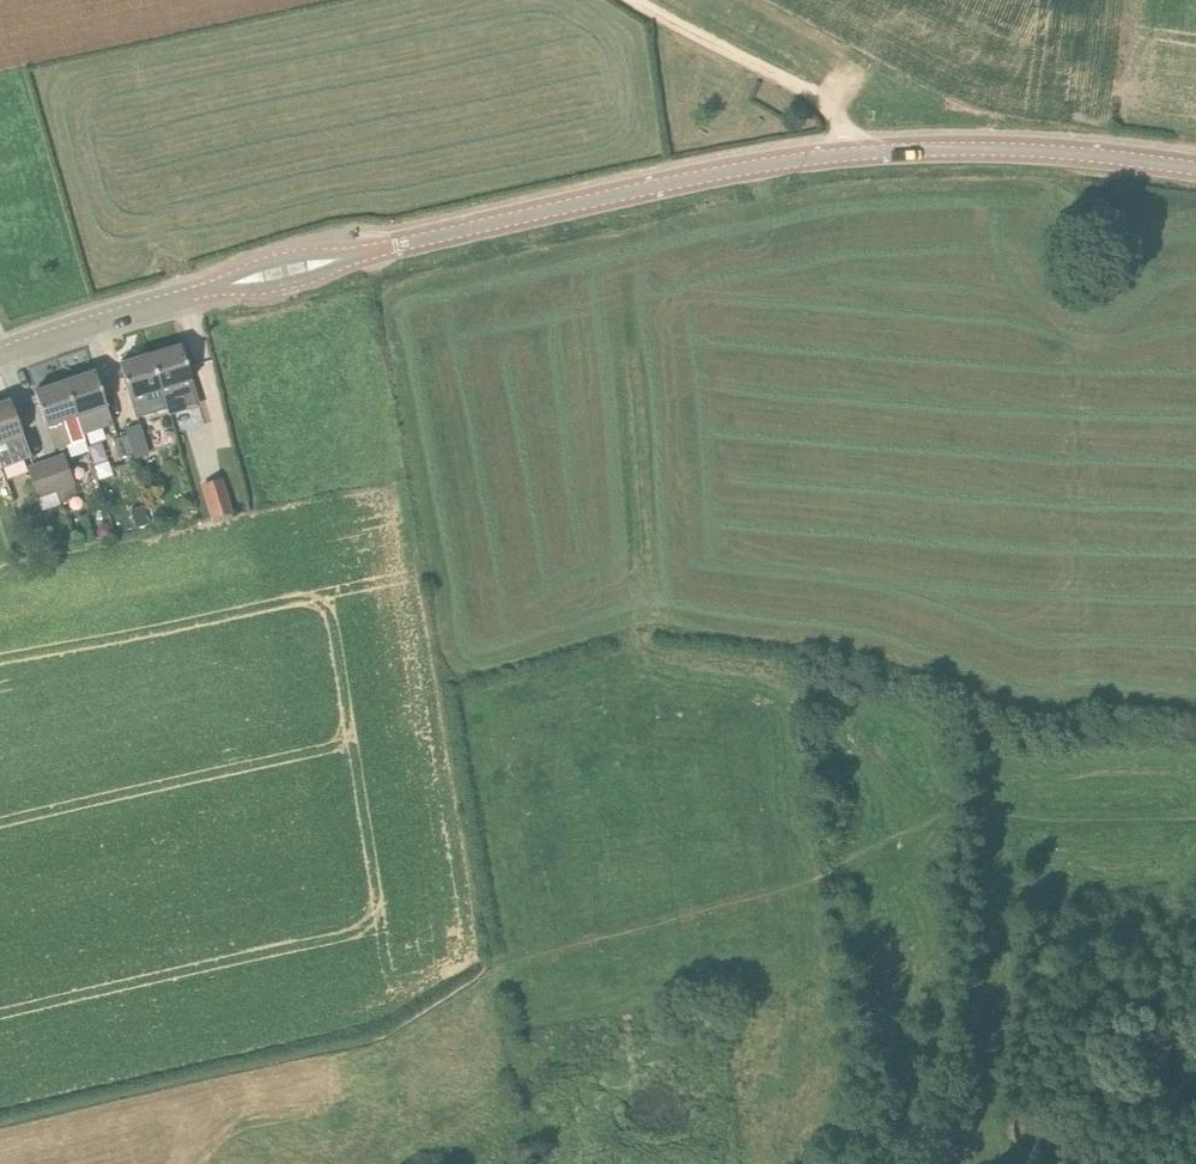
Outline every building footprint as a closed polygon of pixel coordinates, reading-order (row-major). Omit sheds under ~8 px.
[(191,380),(187,367),(180,344),(150,353),(161,391),(168,415),(188,409),(185,402),(198,400),(192,380),(191,380)] [(143,396),(161,391),(150,353),(119,363),(130,400),(137,418),(149,414),(143,396)] [(107,407),(102,393),(95,370),(64,380),(83,439),(85,439),(83,434),(114,424),(107,407)] [(54,449),(83,439),(64,380),(34,391),(46,427),(54,449)] [(18,421),(9,399),(0,403),(0,464),(2,468),(14,464),(32,457),(18,421)] [(125,430),(133,454),(133,453),(134,458),(148,454),(139,424),(125,428),(125,430)] [(115,459),(133,454),(125,430),(107,435),(115,459)] [(45,460),(56,492),(75,486),(63,454),(45,460)] [(37,499),(56,492),(45,460),(27,467),(37,499)] [(212,518),(232,512),(222,477),(201,484),(212,518)] [(145,506),(130,510),(135,528),(151,524),(145,506)] [(110,534),(107,522),(100,523),(97,531),(98,537),(110,534)]
